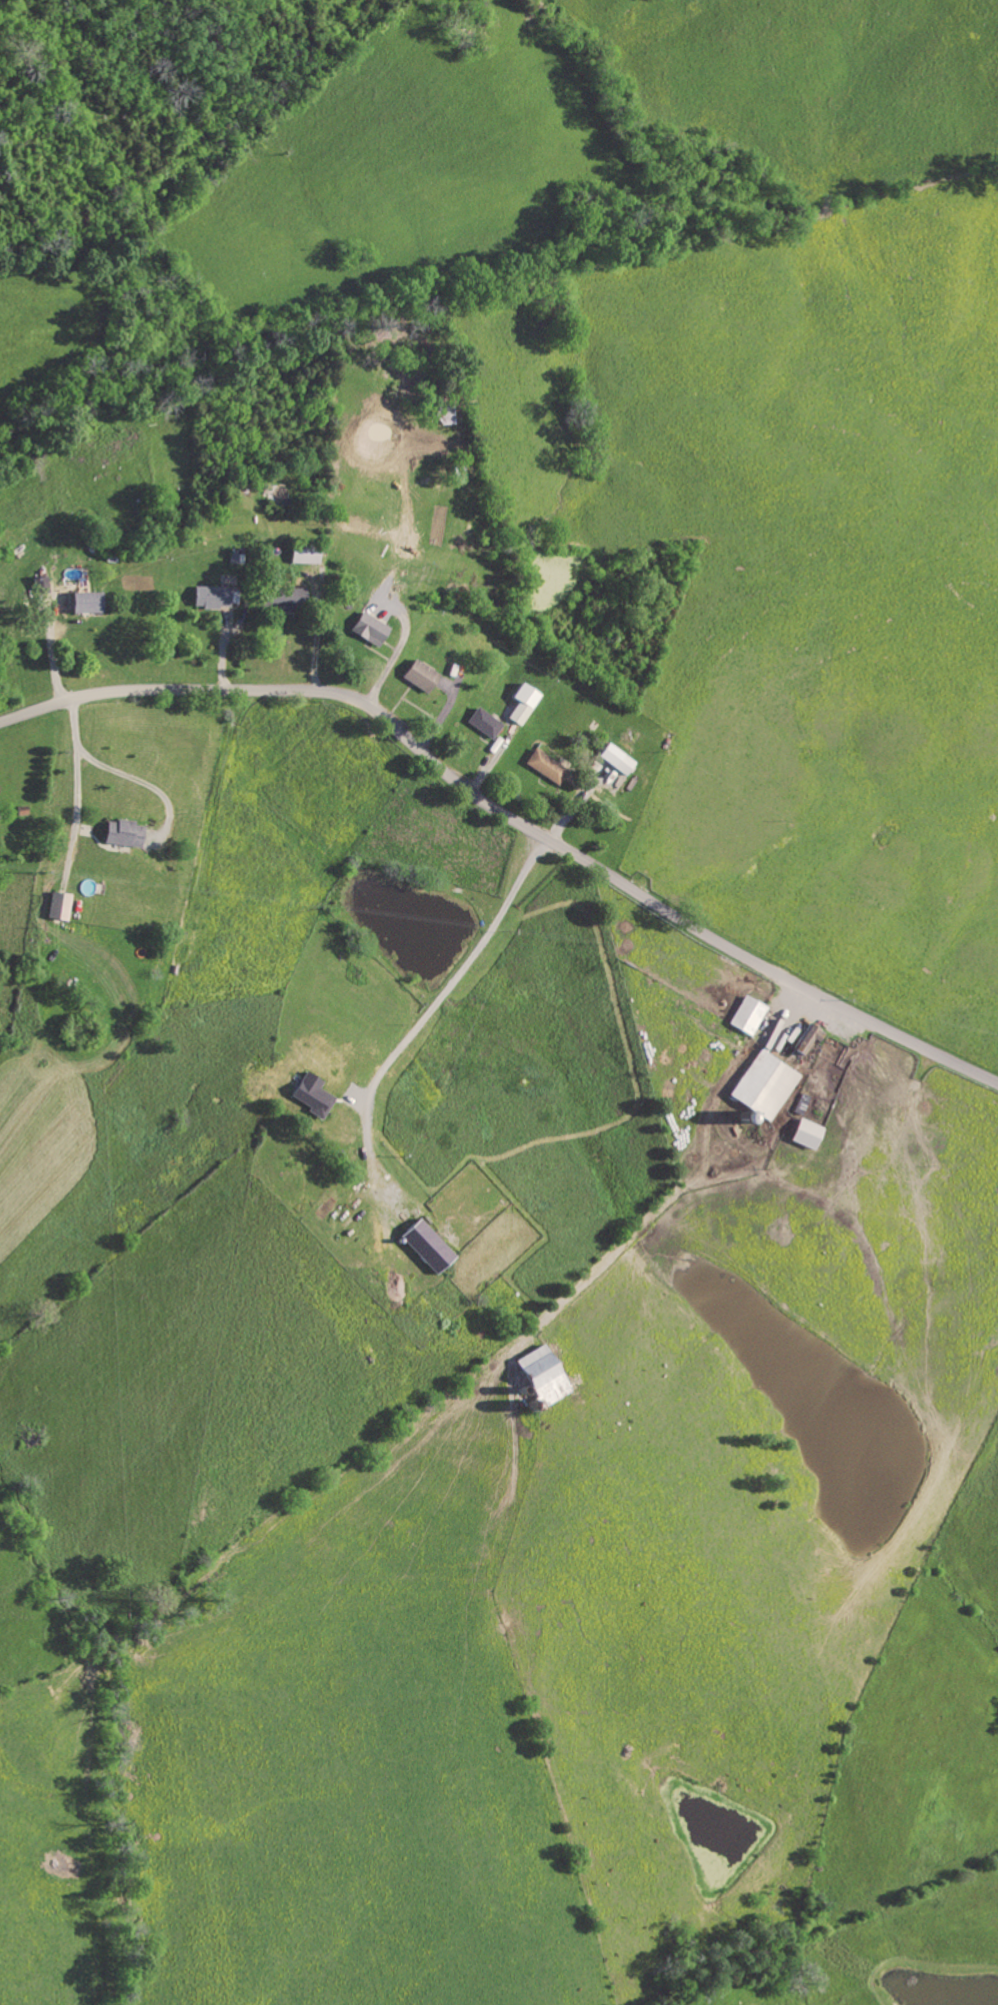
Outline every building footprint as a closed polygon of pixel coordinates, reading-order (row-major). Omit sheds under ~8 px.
[(288,565),(316,565),(315,546),(288,546),(288,565)] [(47,594),(47,578),(29,579),(29,595),(47,594)] [(228,610),(228,589),(193,588),(192,609),(228,610)] [(304,591),(259,590),(259,613),(303,614),(304,591)] [(69,615),(101,614),(101,594),(69,594),(69,615)] [(348,635),(378,648),(387,627),(357,614),(348,635)] [(436,675),(410,661),(400,681),(426,694),(436,675)] [(515,702),(507,721),(522,728),(538,695),(517,685),(510,700),(515,702)] [(500,724),(472,710),(464,726),(492,740),(500,724)] [(596,757),(624,778),(634,764),(606,744),(596,757)] [(567,770),(532,751),(523,767),(558,786),(567,770)] [(584,806),(605,778),(600,774),(606,766),(600,761),(572,797),(584,806)] [(101,844),(137,850),(142,827),(105,820),(101,844)] [(71,898),(50,894),(45,919),(66,923),(71,898)] [(765,1009),(742,997),(726,1026),(749,1038),(765,1009)] [(822,1033),(807,1026),(792,1053),(802,1059),(810,1043),(815,1046),(822,1033)] [(799,1077),(758,1051),(727,1098),(769,1125),(799,1077)] [(322,1082),(302,1073),(290,1099),(310,1108),(307,1114),(323,1121),(333,1098),(318,1091),(322,1082)] [(822,1130),(799,1119),(788,1142),(812,1153),(822,1130)] [(398,1239),(433,1277),(453,1258),(417,1220),(398,1239)] [(569,1394),(541,1347),(512,1363),(541,1411),(569,1394)]
